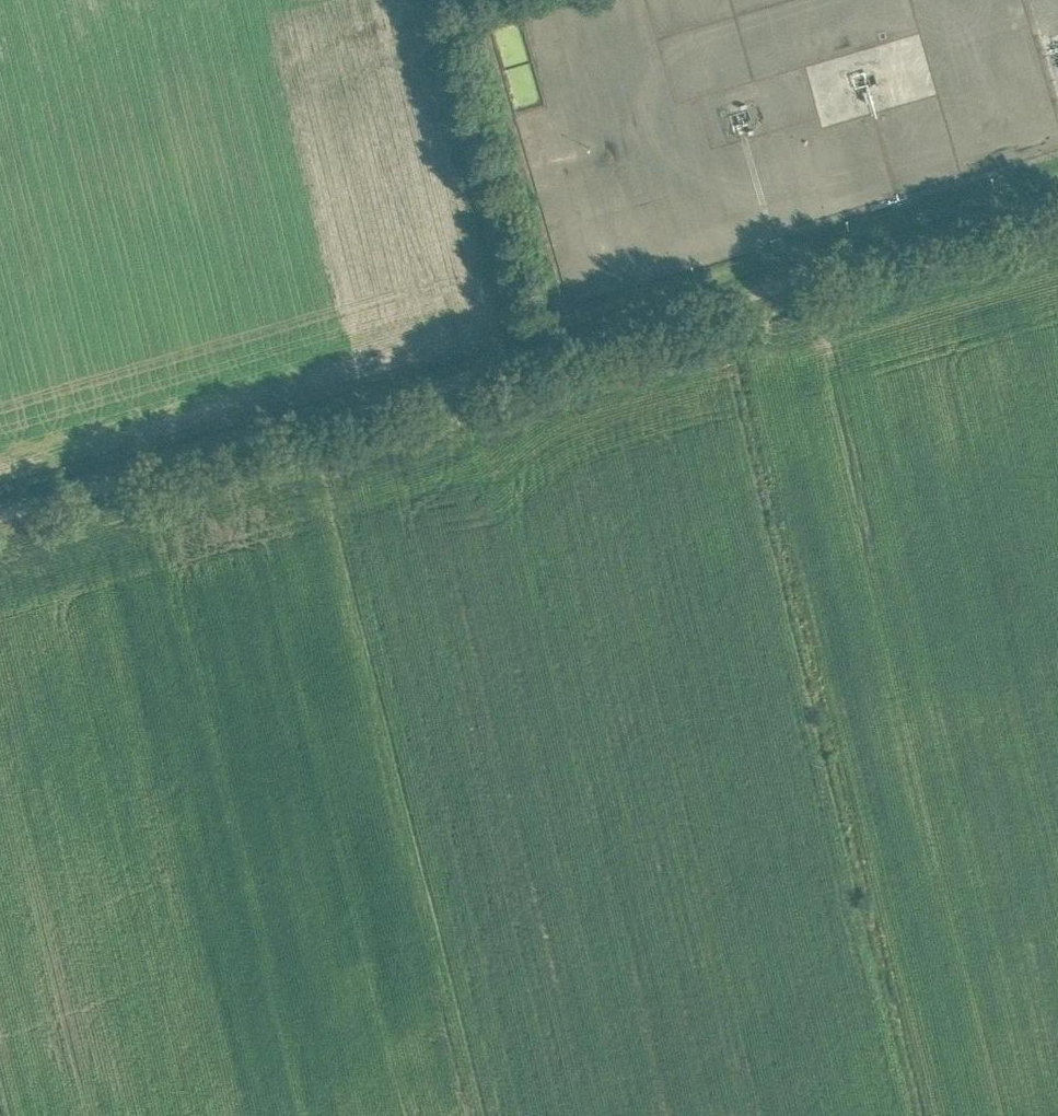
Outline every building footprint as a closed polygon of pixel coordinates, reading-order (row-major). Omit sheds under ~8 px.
[(830,58),(834,86),(846,85),(842,56),(830,58)]
